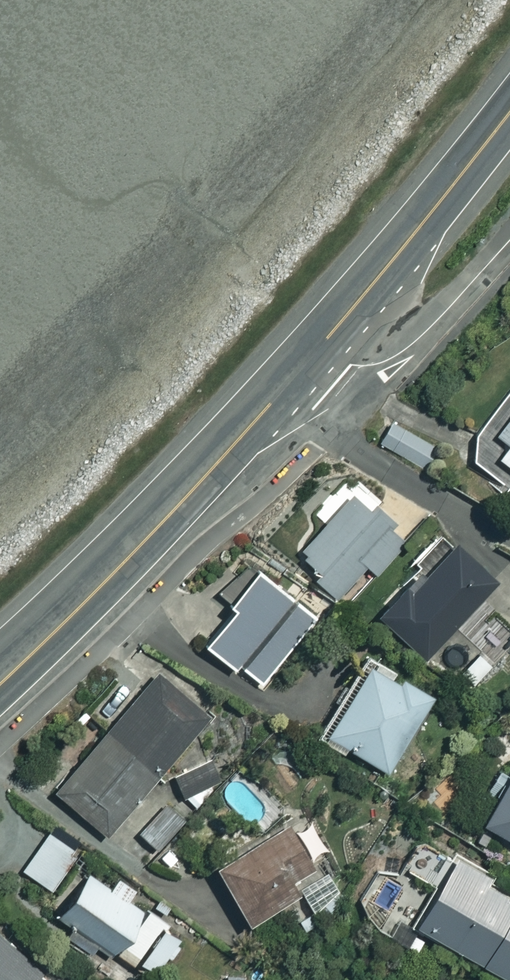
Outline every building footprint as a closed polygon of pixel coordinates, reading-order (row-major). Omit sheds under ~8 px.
[(433,444),(392,418),(377,442),(418,468),(433,444)] [(498,434),(509,443),(499,456),(509,465),(509,419),(498,434)] [(407,539),(353,490),(293,558),(338,598),(367,565),(376,574),(407,539)] [(504,571),(469,539),(460,549),(454,543),(410,589),(404,583),(378,610),(426,655),(504,571)] [(312,616),(256,569),(248,578),(238,569),(219,592),(234,605),(203,642),(236,669),(239,665),(258,680),(312,616)] [(480,657),(467,646),(450,667),(463,677),(480,657)] [(437,699),(368,654),(317,733),(342,749),(346,743),(389,771),(437,699)] [(206,714),(157,672),(56,790),(105,832),(206,714)] [(216,759),(172,776),(179,796),(224,778),(216,759)] [(481,820),(509,837),(509,770),(481,820)] [(188,819),(171,800),(137,832),(154,851),(188,819)] [(312,867),(287,824),(216,866),(248,921),(299,891),(292,879),(312,867)] [(77,850),(48,831),(22,869),(52,888),(77,850)] [(435,885),(414,920),(509,978),(509,895),(483,878),(486,873),(454,854),(451,859),(420,841),(405,866),(435,885)] [(114,948),(146,906),(127,891),(131,886),(116,875),(108,886),(85,868),(52,911),(71,925),(64,934),(91,955),(98,946),(109,954),(114,948)] [(146,906),(114,948),(152,978),(185,936),(146,906)] [(0,932),(0,979),(50,979),(0,932)]
